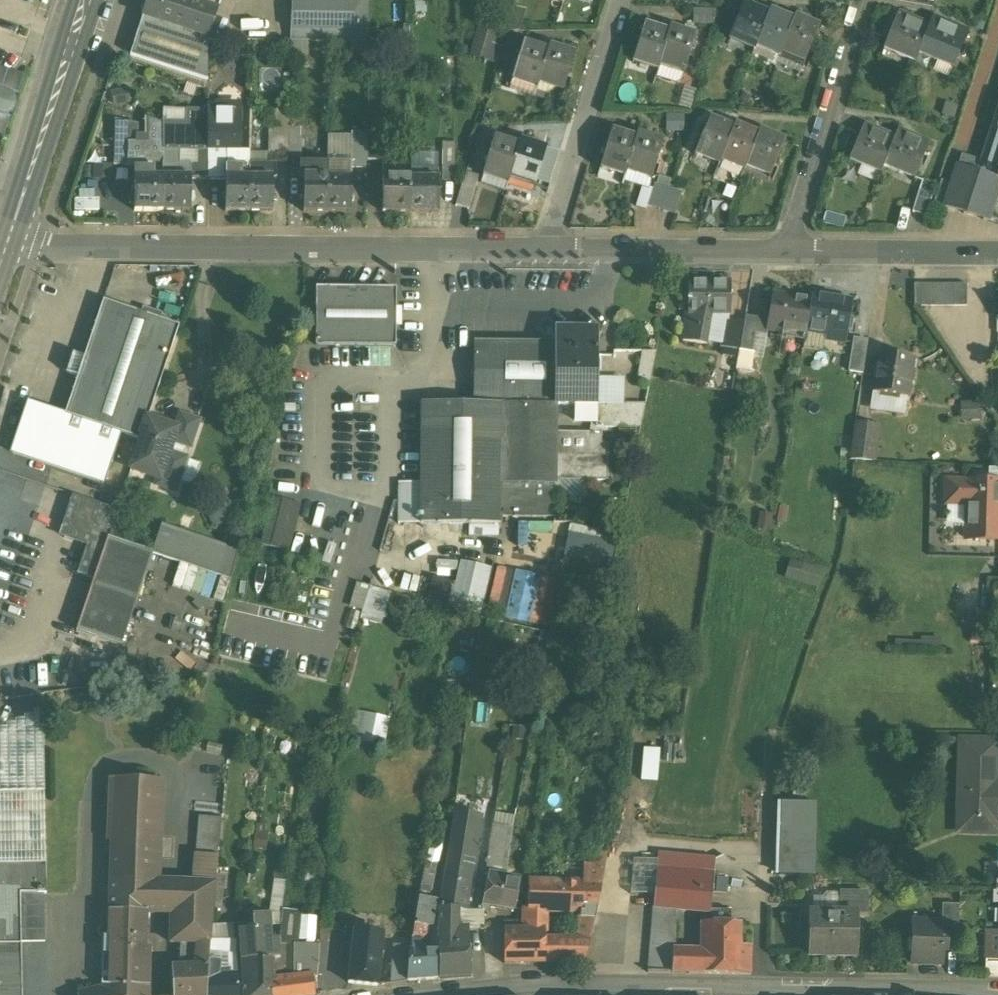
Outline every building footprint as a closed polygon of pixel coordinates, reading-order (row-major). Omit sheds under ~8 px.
[(142,18),(169,27),(169,26),(178,0),(148,0),(142,18)] [(183,0),(178,0),(169,26),(183,31),(184,30),(193,3),(183,0)] [(193,3),(184,30),(184,31),(184,32),(208,39),(221,0),(183,0),(193,3)] [(290,41),(367,42),(368,0),(292,0),(290,41)] [(744,5),(731,35),(755,45),(757,42),(768,15),(744,5)] [(793,21),(770,12),(768,15),(757,42),(781,52),(782,48),(793,21)] [(911,19),(897,14),(892,28),(883,49),(914,62),(918,54),(928,28),(910,21),(911,19)] [(183,31),(169,26),(169,27),(142,18),(130,56),(208,81),(208,39),(184,32),(184,31),(184,30),(183,31)] [(819,28),(795,18),(793,21),(782,48),(806,58),(819,28)] [(950,27),(932,20),(928,28),(918,54),(953,68),(967,33),(950,26),(950,27)] [(668,33),(644,25),(632,63),(657,70),(660,60),(668,33)] [(682,32),(670,28),(668,33),(660,60),(685,68),(696,35),(694,34),(696,29),(684,25),(682,32)] [(501,45),(493,43),(496,33),(475,26),(466,55),(496,64),(501,45)] [(781,52),(757,42),(755,45),(752,54),(768,61),(767,63),(774,66),(778,58),(781,52)] [(548,52),(523,44),(517,61),(512,76),(538,84),(539,80),(548,52)] [(574,55),(549,47),(548,52),(539,80),(564,87),(574,55)] [(806,58),(782,48),(781,52),(778,58),(802,69),(806,58)] [(513,60),(508,76),(512,77),(512,76),(517,61),(513,60)] [(685,68),(660,60),(657,70),(655,77),(675,83),(680,81),(683,73),(683,74),(685,68)] [(538,84),(512,76),(512,77),(508,89),(533,97),(535,89),(536,90),(538,84)] [(564,87),(539,80),(538,84),(536,90),(536,91),(560,98),(562,92),(564,87)] [(4,114),(9,113),(12,110),(14,105),(13,100),(10,96),(7,94),(0,92),(0,114),(4,114)] [(981,163),(978,171),(997,177),(997,109),(981,163)] [(239,111),(208,111),(208,113),(208,126),(239,126),(239,111)] [(187,125),(162,123),(162,125),(162,126),(162,163),(162,177),(190,178),(190,180),(191,180),(191,165),(179,165),(179,153),(196,153),(196,141),(207,141),(208,126),(208,113),(187,112),(187,125)] [(288,113),(269,113),(268,140),(287,141),(287,129),(289,129),(289,112),(288,113)] [(137,126),(128,124),(127,166),(136,166),(136,163),(162,163),(162,126),(162,125),(145,120),(145,137),(137,137),(137,126)] [(709,120),(696,150),(721,160),(722,156),(733,130),(709,120)] [(128,124),(115,122),(114,166),(127,166),(128,124)] [(239,126),(208,126),(207,141),(207,150),(221,150),(239,150),(239,126)] [(759,136),(735,126),(733,130),(722,156),(746,166),(747,162),(759,136)] [(876,131),(863,126),(849,161),(880,174),(883,166),(894,140),(876,133),(876,131)] [(289,129),(287,129),(287,141),(287,160),(288,160),(301,160),(301,129),(289,129)] [(636,139),(611,131),(600,169),(625,177),(626,172),(636,139)] [(784,142),(760,132),(759,136),(747,162),(771,172),(784,142)] [(916,140),(897,133),(894,140),(883,166),(914,180),(929,145),(916,139),(916,140)] [(367,134),(351,134),(350,164),(350,169),(366,169),(366,162),(367,162),(367,134)] [(384,134),(367,134),(367,162),(382,162),(384,162),(384,134)] [(662,142),(638,134),(636,139),(626,172),(651,180),(662,142)] [(519,146),(493,139),(483,171),(509,179),(519,146)] [(287,141),(268,140),(267,161),(288,162),(288,160),(287,160),(287,141)] [(207,150),(207,141),(196,141),(196,153),(196,180),(207,180),(207,150)] [(545,149),(520,142),(519,146),(509,179),(533,187),(545,149)] [(221,150),(207,150),(207,180),(221,181),(221,150)] [(960,157),(952,185),(945,208),(944,209),(986,222),(997,225),(997,177),(978,171),(981,163),(960,157)] [(454,159),(442,158),(442,181),(453,181),(454,159)] [(384,162),(382,162),(382,179),(395,179),(395,162),(384,162)] [(327,164),(299,164),(299,180),(303,180),(303,178),(304,178),(304,172),(315,172),(315,178),(327,179),(327,164)] [(350,164),(327,164),(327,179),(327,213),(350,213),(350,169),(350,164)] [(276,165),(249,165),(249,167),(249,178),(272,178),(272,179),(276,179),(276,165)] [(249,167),(225,167),(225,178),(249,178),(249,167)] [(144,169),(144,170),(135,170),(135,177),(153,177),(153,169),(144,169)] [(438,170),(422,170),(422,179),(438,179),(438,170)] [(509,179),(483,171),(482,176),(480,183),(505,191),(509,179)] [(327,179),(315,178),(315,172),(304,172),(304,178),(303,178),(303,180),(303,213),(306,213),(306,212),(327,213),(327,179)] [(478,177),(465,173),(454,206),(468,211),(478,177)] [(153,177),(135,177),(134,211),(162,211),(162,177),(153,177)] [(190,178),(162,177),(162,211),(190,211),(190,180),(190,178)] [(249,178),(225,178),(225,212),(228,212),(249,212),(249,178)] [(272,178),(249,178),(249,212),(272,212),(272,179),(272,178)] [(395,179),(382,179),(382,213),(385,213),(410,213),(410,179),(395,179)] [(422,179),(410,179),(410,213),(438,213),(438,179),(422,179)] [(952,185),(940,181),(933,204),(945,208),(952,185)] [(654,185),(647,207),(660,211),(667,188),(654,185)] [(667,188),(660,211),(674,215),(680,192),(667,188)] [(932,195),(919,191),(912,213),(925,217),(932,195)] [(98,199),(75,200),(75,211),(98,211),(98,199)] [(730,283),(688,283),(688,313),(705,313),(730,313),(730,283)] [(967,284),(914,285),(914,307),(966,306),(967,284)] [(396,289),(316,288),(315,346),(395,347),(396,289)] [(810,302),(772,295),(768,322),(766,330),(767,330),(805,336),(805,333),(810,302)] [(852,302),(811,296),(810,302),(805,333),(846,339),(852,302)] [(179,327),(103,302),(65,415),(121,434),(140,440),(147,421),(179,327)] [(705,313),(688,313),(683,342),(700,345),(701,337),(705,313)] [(993,314),(977,314),(976,355),(993,355),(993,314)] [(759,319),(745,316),(744,322),(739,351),(753,354),(756,335),(766,336),(767,330),(766,330),(768,322),(759,320),(759,319)] [(744,322),(725,319),(721,348),(739,351),(744,322)] [(597,330),(554,330),(554,344),(554,406),(555,406),(574,406),(574,421),(596,421),(596,405),(597,379),(597,330)] [(868,342),(853,340),(848,371),(863,374),(868,342)] [(554,344),(473,344),(473,405),(501,405),(554,406),(554,344)] [(656,352),(642,352),(637,381),(650,383),(656,352)] [(913,359),(878,354),(873,393),(907,397),(913,359)] [(637,381),(597,379),(596,405),(645,406),(650,383),(637,381)] [(907,397),(873,393),(871,408),(905,413),(907,397)] [(958,400),(959,419),(983,418),(982,400),(958,400)] [(104,485),(121,434),(65,415),(27,402),(10,453),(104,485)] [(473,405),(421,405),(420,484),(420,525),(500,525),(500,517),(500,486),(501,405),(473,405)] [(554,406),(501,405),(500,486),(554,486),(555,481),(555,433),(555,406),(554,406)] [(645,406),(596,405),(596,421),(595,428),(601,428),(641,428),(645,406)] [(574,406),(555,406),(555,433),(589,433),(590,428),(595,428),(596,421),(574,421),(574,406)] [(199,422),(179,415),(174,430),(175,431),(172,443),(190,449),(199,422)] [(174,430),(147,421),(140,440),(132,466),(160,476),(168,453),(172,443),(175,431),(174,430)] [(879,428),(855,424),(850,460),(874,462),(879,428)] [(595,428),(590,428),(589,433),(588,437),(601,438),(601,428),(595,428)] [(589,433),(555,433),(555,481),(607,481),(607,455),(601,455),(601,438),(588,437),(589,433)] [(188,460),(168,453),(160,476),(156,488),(176,494),(188,460)] [(947,482),(946,504),(967,505),(966,540),(997,541),(997,484),(947,482)] [(420,484),(398,483),(398,524),(420,525),(420,484)] [(554,486),(500,486),(500,517),(554,518),(554,486)] [(254,542),(284,552),(300,505),(270,495),(254,542)] [(117,511),(78,498),(64,539),(86,546),(77,574),(93,579),(107,539),(117,511)] [(240,552),(163,527),(154,556),(230,581),(240,552)] [(107,539),(93,579),(76,632),(121,647),(152,554),(107,539)] [(788,558),(783,576),(815,586),(821,569),(788,558)] [(548,624),(554,576),(491,567),(485,615),(548,624)] [(428,576),(421,602),(446,608),(453,583),(428,576)] [(373,586),(362,618),(380,624),(390,592),(373,586)] [(891,638),(891,650),(940,650),(940,638),(891,638)] [(357,711),(353,737),(384,741),(387,715),(357,711)] [(44,795),(42,715),(0,731),(0,796),(44,795)] [(997,744),(962,743),(961,761),(997,762),(997,744)] [(639,780),(655,780),(657,748),(640,747),(639,780)] [(961,761),(960,832),(995,832),(995,824),(997,824),(997,781),(997,762),(961,761)] [(161,781),(114,779),(112,843),(156,845),(158,845),(161,781)] [(0,796),(0,866),(45,865),(44,795),(0,796)] [(483,807),(456,802),(447,858),(446,864),(441,895),(440,902),(439,909),(439,942),(458,939),(458,931),(458,910),(464,911),(478,836),(483,807)] [(782,805),(781,833),(815,833),(816,806),(782,805)] [(515,819),(494,816),(493,826),(509,828),(513,829),(515,819)] [(221,819),(199,818),(195,856),(217,857),(221,819)] [(490,839),(484,876),(488,877),(489,875),(501,878),(509,828),(493,826),(490,839)] [(509,828),(501,878),(504,878),(513,829),(509,828)] [(781,833),(779,876),(814,876),(815,833),(781,833)] [(657,869),(713,874),(715,846),(659,842),(658,861),(657,869)] [(156,845),(112,843),(111,858),(156,861),(156,845)] [(911,849),(899,846),(895,862),(907,865),(911,849)] [(607,854),(589,854),(588,864),(605,865),(607,854)] [(447,858),(427,855),(426,861),(437,863),(446,864),(447,858)] [(217,857),(195,856),(193,882),(215,883),(217,857)] [(156,861),(111,858),(110,881),(155,883),(155,881),(156,861)] [(633,860),(630,895),(655,897),(657,869),(658,861),(633,860)] [(437,863),(426,861),(423,878),(433,879),(437,863)] [(437,863),(433,879),(423,878),(420,889),(430,891),(429,894),(441,895),(446,864),(437,863)] [(587,864),(586,887),(565,887),(563,911),(579,911),(575,942),(589,942),(605,865),(588,864),(587,864)] [(0,866),(0,994),(22,994),(21,943),(20,895),(43,895),(45,895),(45,865),(0,866)] [(713,874),(657,869),(655,897),(654,907),(678,909),(707,911),(710,912),(710,911),(713,874)] [(319,873),(305,871),(304,882),(319,884),(319,873)] [(501,878),(489,875),(488,877),(483,905),(498,908),(504,878),(501,878)] [(519,881),(504,878),(498,908),(513,910),(519,881)] [(155,883),(110,881),(109,913),(146,914),(171,915),(170,943),(180,944),(209,944),(209,942),(215,883),(193,882),(155,881),(155,883)] [(285,882),(273,881),(270,916),(281,915),(281,912),(285,882)] [(565,887),(530,886),(530,910),(543,912),(563,911),(565,887)] [(420,889),(412,936),(409,950),(409,951),(408,961),(406,982),(438,981),(438,953),(428,953),(437,902),(428,901),(429,894),(430,891),(420,889)] [(869,893),(840,893),(840,914),(858,914),(869,914),(869,893)] [(44,943),(43,895),(20,895),(21,943),(44,943)] [(437,902),(428,953),(438,953),(439,942),(439,909),(440,902),(437,902)] [(959,906),(942,905),(941,924),(942,924),(942,941),(958,941),(959,906)] [(678,909),(654,907),(653,920),(678,922),(678,909)] [(464,911),(458,910),(458,931),(468,931),(468,933),(484,932),(483,912),(464,911)] [(543,912),(530,910),(527,910),(523,914),(523,932),(544,935),(543,912)] [(730,911),(710,911),(710,912),(707,911),(705,925),(730,925),(730,911)] [(281,915),(270,916),(271,927),(280,926),(282,912),(281,912),(281,915)] [(296,913),(282,912),(280,926),(280,940),(279,945),(294,945),(296,913)] [(146,914),(109,913),(108,935),(102,935),(99,988),(121,983),(122,946),(124,946),(124,937),(145,938),(146,914)] [(840,914),(809,914),(808,956),(858,957),(858,914),(840,914)] [(270,916),(253,916),(254,930),(239,931),(241,961),(272,960),(280,960),(279,945),(280,940),(272,941),(271,927),(270,916)] [(678,922),(653,920),(649,974),(673,974),(673,954),(673,948),(676,949),(678,922)] [(941,924),(913,923),(912,940),(907,940),(907,952),(912,952),(912,964),(941,965),(942,941),(942,924),(941,924)] [(730,925),(705,925),(705,955),(704,975),(750,976),(751,947),(739,947),(739,925),(730,925)] [(458,939),(439,942),(438,953),(438,981),(470,977),(468,933),(468,931),(458,931),(458,939)] [(544,935),(523,932),(505,933),(505,965),(544,964),(544,943),(544,935)] [(986,932),(985,960),(997,960),(997,932),(986,932)] [(77,994),(148,994),(149,947),(145,947),(145,938),(124,937),(124,946),(122,946),(121,983),(99,988),(77,994)] [(381,941),(354,938),(349,983),(377,985),(381,941)] [(234,941),(209,942),(209,944),(208,953),(227,954),(236,952),(234,941)] [(575,942),(544,943),(544,964),(584,964),(589,942),(575,942)] [(209,944),(180,944),(179,968),(208,967),(208,961),(208,953),(209,944)] [(319,946),(294,945),(279,945),(280,960),(272,960),(273,980),(306,977),(305,978),(312,978),(317,978),(319,946)] [(236,952),(227,954),(229,973),(238,973),(236,952)] [(705,955),(673,954),(673,974),(704,975),(705,955)] [(241,961),(243,994),(273,994),(273,980),(272,960),(241,961)] [(985,960),(984,978),(997,979),(997,960),(985,960)] [(220,962),(208,961),(208,967),(207,978),(219,977),(220,962)] [(408,961),(394,961),(393,984),(406,982),(408,961)] [(175,968),(173,994),(206,994),(207,978),(208,967),(179,968),(175,968)] [(207,978),(206,994),(239,994),(238,976),(219,977),(207,978)] [(273,980),(273,994),(313,994),(312,978),(305,978),(306,977),(273,980)]
